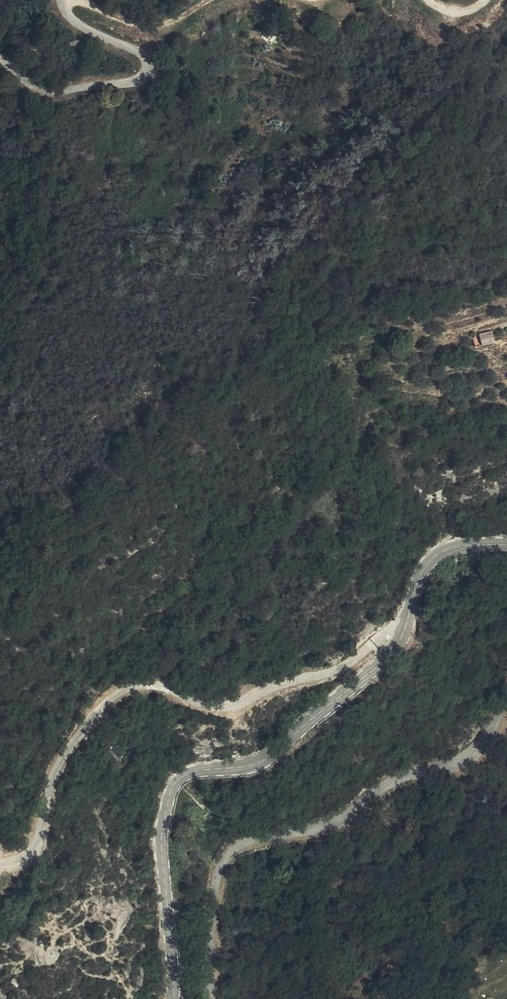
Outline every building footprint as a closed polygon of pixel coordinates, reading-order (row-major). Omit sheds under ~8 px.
[(487,340),(501,337),(499,327),(485,330),(487,340)]
